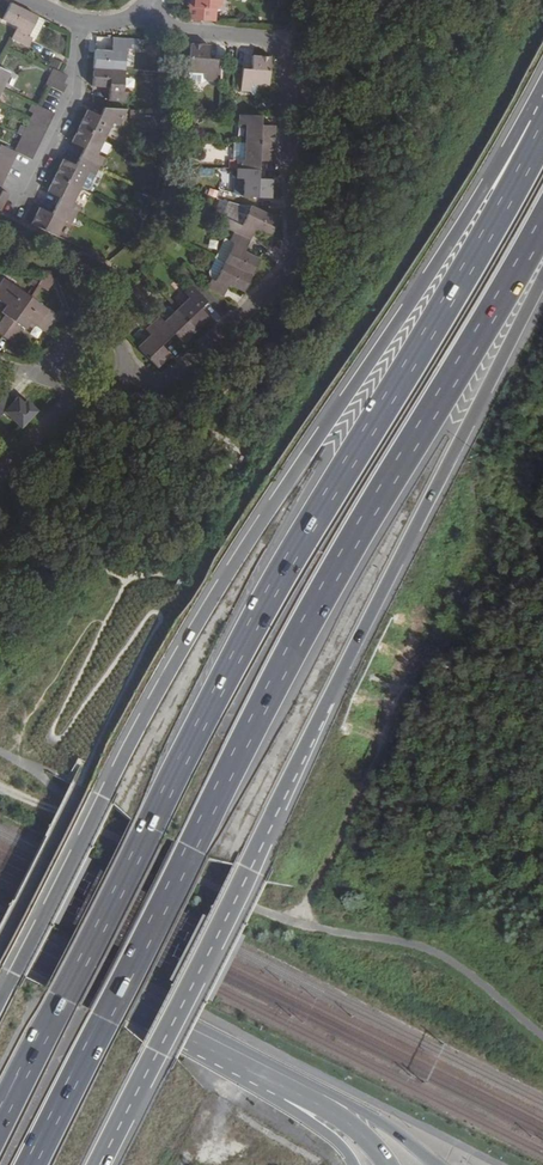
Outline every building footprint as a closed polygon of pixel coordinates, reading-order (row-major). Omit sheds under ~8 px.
[(216,21),(216,7),(221,8),(222,2),(222,0),(188,0),(186,19),(189,19),(216,21)] [(28,48),(32,40),(29,38),(38,18),(10,5),(2,21),(17,28),(11,40),(28,48)] [(36,41),(46,22),(38,18),(29,38),(32,40),(36,41)] [(95,51),(94,69),(125,71),(126,50),(131,51),(132,40),(113,39),(112,52),(95,51)] [(208,63),(209,46),(191,45),(189,74),(207,74),(206,82),(216,82),(217,64),(208,63)] [(251,85),(268,86),(270,58),(253,57),(252,73),(242,73),(241,91),(251,92),(251,85)] [(55,61),(52,67),(60,71),(63,65),(55,61)] [(0,69),(0,89),(2,90),(10,74),(0,69)] [(125,71),(94,69),(92,88),(110,89),(109,102),(127,103),(128,93),(123,93),(125,71)] [(67,77),(61,74),(54,70),(47,86),(62,94),(67,84),(64,83),(67,77)] [(53,114),(37,107),(30,122),(45,130),(53,114)] [(102,119),(87,112),(79,128),(105,140),(113,124),(119,128),(128,110),(107,109),(102,119)] [(273,144),(274,126),(258,126),(258,116),(239,116),(239,126),(246,126),(245,143),(273,144)] [(45,130),(30,122),(23,138),(38,145),(45,130)] [(105,140),(79,128),(71,144),(86,152),(82,159),(100,168),(104,159),(98,156),(105,140)] [(38,145),(23,138),(15,153),(17,154),(30,161),(38,145)] [(238,161),(237,170),(256,171),(256,162),(272,163),(273,144),(245,143),(235,142),(234,161),(238,161)] [(17,154),(15,153),(1,146),(0,148),(0,188),(17,154)] [(100,168),(82,159),(78,168),(63,161),(55,176),(81,189),(89,174),(95,177),(100,168)] [(243,197),(271,199),(272,181),(255,180),(256,171),(237,170),(237,180),(244,180),(243,197)] [(81,189),(55,176),(47,193),(63,200),(59,208),(75,216),(79,208),(73,205),(81,189)] [(1,212),(9,196),(2,193),(0,197),(0,211),(1,212)] [(217,199),(207,221),(218,226),(222,217),(228,203),(217,199)] [(242,227),(250,207),(241,207),(228,203),(222,217),(242,227)] [(270,236),(278,220),(250,207),(242,227),(222,217),(218,226),(234,233),(251,241),(256,230),(270,236)] [(75,216),(59,208),(55,216),(39,209),(31,225),(57,238),(65,222),(71,225),(75,216)] [(225,263),(250,276),(258,260),(245,253),(251,241),(234,233),(230,242),(234,244),(225,263)] [(225,263),(216,259),(209,273),(211,281),(215,282),(225,263)] [(229,286),(242,292),(250,276),(225,263),(215,282),(211,281),(207,289),(223,297),(229,286)] [(53,280),(47,275),(38,288),(42,291),(44,292),(53,280)] [(2,338),(30,299),(4,280),(0,286),(0,303),(6,307),(2,315),(5,317),(0,325),(0,336),(2,338)] [(128,280),(124,284),(128,289),(132,285),(128,280)] [(195,331),(208,318),(198,307),(204,301),(191,287),(185,294),(189,299),(177,312),(195,331)] [(42,291),(38,288),(30,299),(34,302),(42,291)] [(30,299),(2,338),(10,344),(21,328),(25,332),(31,325),(45,335),(56,318),(34,302),(30,299)] [(159,318),(152,325),(165,338),(171,332),(182,343),(195,331),(177,312),(164,323),(159,318)] [(150,336),(137,349),(156,369),(169,356),(158,344),(165,338),(152,325),(145,331),(150,336)]
